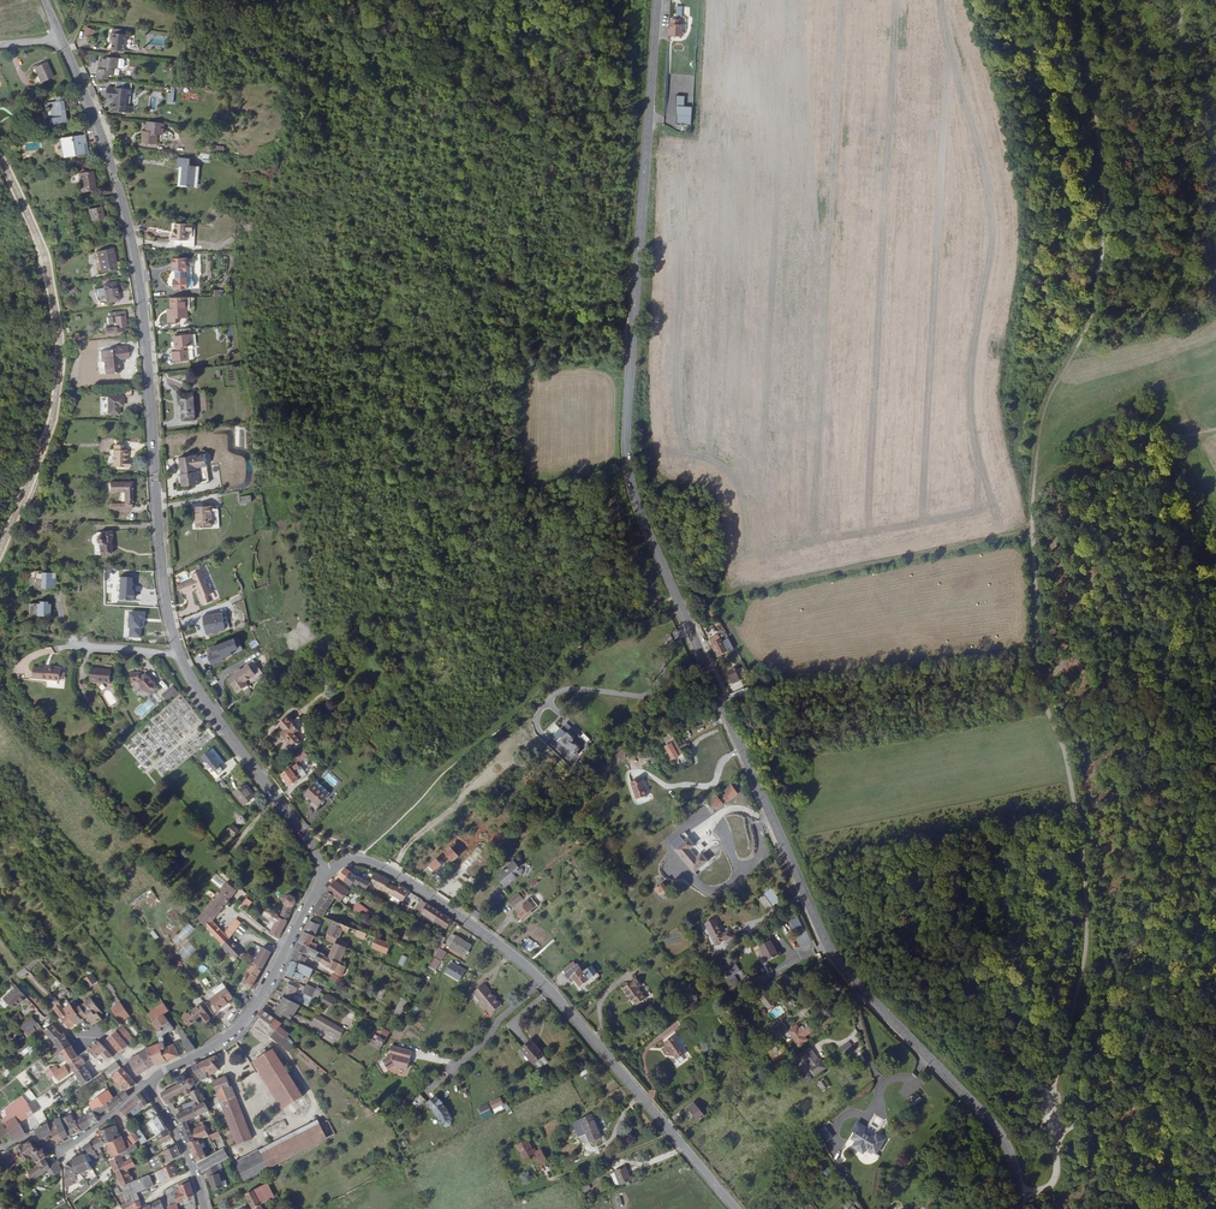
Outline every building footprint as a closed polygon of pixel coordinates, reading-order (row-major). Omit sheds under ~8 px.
[(675,18),(674,27),(673,34),(673,35),(685,35),(685,28),(686,23),(684,22),(684,18),(675,18)] [(86,27),(82,36),(91,39),(94,30),(86,27)] [(122,37),(107,35),(106,42),(109,43),(108,52),(121,53),(122,37)] [(97,70),(96,80),(106,82),(106,76),(111,77),(112,70),(117,70),(118,60),(107,59),(107,61),(102,60),(102,62),(101,66),(99,66),(98,70),(97,70)] [(53,78),(46,63),(35,68),(42,83),(53,78)] [(135,91),(111,89),(110,100),(118,101),(117,113),(135,115),(136,108),(130,108),(131,97),(135,97),(135,91)] [(65,95),(50,97),(50,103),(40,104),(40,106),(66,101),(65,95)] [(676,105),(684,106),(684,96),(676,95),(676,105)] [(67,108),(66,101),(40,106),(41,112),(42,112),(42,111),(45,110),(45,111),(48,111),(47,110),(49,110),(50,119),(48,119),(49,125),(67,123),(66,111),(64,111),(63,108),(67,108)] [(685,102),(685,107),(678,107),(678,118),(691,119),(692,102),(685,102)] [(161,124),(148,122),(148,128),(147,136),(145,136),(144,144),(150,145),(150,144),(156,144),(157,136),(159,136),(160,136),(161,124)] [(62,138),(66,157),(74,156),(74,157),(76,157),(76,155),(85,154),(83,143),(88,142),(86,134),(62,138)] [(187,187),(195,188),(197,167),(190,166),(190,159),(179,158),(178,167),(179,167),(182,168),(181,184),(187,185),(187,187)] [(178,186),(187,187),(187,185),(181,184),(182,168),(179,167),(178,186)] [(84,191),(96,190),(93,172),(80,174),(81,180),(82,180),(84,191)] [(103,219),(101,208),(89,211),(90,221),(103,219)] [(192,225),(173,224),(173,231),(171,231),(171,233),(166,233),(166,241),(192,242),(192,225)] [(99,273),(116,269),(111,250),(95,253),(99,273)] [(170,266),(173,266),(173,271),(173,280),(170,280),(170,290),(184,290),(184,280),(184,278),(189,278),(189,266),(184,266),(184,259),(170,259),(170,266)] [(116,300),(113,284),(101,286),(102,289),(95,291),(96,297),(103,296),(104,300),(105,303),(116,300)] [(183,298),(169,299),(169,310),(169,314),(166,315),(166,324),(176,324),(176,319),(186,319),(186,312),(184,312),(183,298)] [(106,334),(126,331),(126,326),(127,326),(125,316),(126,316),(126,311),(109,313),(110,317),(108,317),(109,324),(111,324),(111,328),(105,328),(106,334)] [(170,357),(171,364),(186,362),(185,353),(183,353),(182,349),(191,348),(190,337),(173,338),(174,349),(175,349),(175,353),(169,354),(169,357),(170,357)] [(118,358),(128,356),(127,346),(119,347),(118,348),(117,348),(117,350),(104,352),(105,359),(103,359),(103,362),(105,374),(120,373),(118,361),(118,358)] [(194,420),(192,399),(179,400),(180,406),(181,422),(194,420)] [(100,413),(117,412),(117,407),(121,407),(121,400),(100,401),(100,413)] [(116,453),(116,463),(128,463),(128,459),(130,459),(130,453),(127,453),(117,453),(116,453)] [(205,455),(179,459),(180,471),(183,470),(183,475),(181,475),(180,476),(182,487),(209,483),(205,455)] [(212,475),(220,474),(218,464),(210,465),(212,475)] [(124,503),(131,503),(130,484),(109,485),(109,493),(123,493),(124,503)] [(248,500),(247,494),(235,496),(236,503),(248,500)] [(195,526),(195,529),(217,527),(216,506),(194,507),(194,518),(197,518),(197,526),(195,526)] [(103,540),(113,540),(112,532),(98,533),(98,534),(97,534),(97,537),(95,539),(103,540)] [(101,552),(112,553),(112,546),(114,546),(113,540),(103,540),(95,539),(95,542),(96,545),(98,546),(101,546),(101,550),(100,550),(101,552)] [(46,589),(52,590),(53,574),(40,574),(40,572),(34,572),(32,590),(45,591),(46,589)] [(178,588),(181,594),(206,583),(200,572),(189,576),(192,582),(178,588)] [(177,587),(178,588),(192,582),(189,576),(188,577),(191,582),(177,587)] [(133,594),(133,578),(121,578),(120,594),(133,594)] [(206,583),(181,594),(181,595),(196,589),(197,591),(195,592),(196,593),(208,588),(206,583)] [(208,588),(196,593),(198,598),(199,598),(203,606),(211,603),(206,592),(204,592),(204,591),(208,588)] [(210,591),(208,588),(204,591),(204,592),(206,592),(211,603),(212,602),(207,592),(210,591)] [(28,605),(28,616),(34,616),(34,618),(48,619),(48,607),(45,607),(45,605),(48,605),(49,596),(41,595),(40,604),(37,604),(37,606),(34,606),(28,605)] [(224,630),(219,610),(201,615),(206,635),(224,630)] [(127,637),(142,638),(142,611),(128,611),(127,637)] [(710,633),(706,635),(710,644),(714,642),(715,642),(712,637),(710,633)] [(718,634),(712,637),(715,642),(723,656),(728,653),(718,634)] [(238,635),(208,646),(211,653),(207,655),(210,663),(243,651),(238,635)] [(723,656),(715,642),(714,642),(721,657),(723,656)] [(227,681),(235,694),(241,690),(238,686),(254,676),(248,666),(240,671),(234,676),(227,681)] [(40,669),(32,668),(31,679),(57,681),(57,679),(58,673),(58,668),(46,667),(46,669),(40,669)] [(107,684),(108,672),(96,671),(95,669),(89,668),(88,682),(107,684)] [(149,697),(157,689),(153,685),(154,684),(149,679),(149,680),(145,675),(143,676),(141,673),(131,673),(131,682),(136,682),(140,687),(139,688),(139,690),(141,693),(144,693),(145,692),(149,697)] [(738,682),(742,680),(739,673),(735,675),(734,674),(729,676),(730,678),(734,685),(738,683),(738,682)] [(238,686),(241,690),(257,680),(254,676),(238,686)] [(166,695),(170,701),(178,695),(175,688),(166,695)] [(738,691),(732,693),(734,700),(740,697),(738,691)] [(141,717),(155,704),(149,698),(135,711),(141,717)] [(714,707),(706,711),(708,716),(716,712),(714,707)] [(280,724),(281,724),(290,717),(289,716),(280,724)] [(279,735),(292,750),(300,742),(295,737),(294,736),(297,733),(290,725),(294,722),(290,717),(281,724),(285,730),(279,735)] [(294,722),(290,725),(297,733),(302,729),(295,721),(294,722)] [(565,730),(561,727),(560,728),(555,723),(548,731),(557,739),(565,730)] [(663,737),(666,743),(674,738),(671,733),(663,737)] [(569,745),(574,740),(570,734),(558,743),(567,753),(564,755),(570,763),(574,760),(569,753),(573,750),(569,745)] [(569,753),(574,760),(580,755),(580,753),(580,751),(579,750),(578,749),(577,748),(576,748),(574,747),(572,744),(574,740),(569,745),(573,750),(569,753)] [(675,745),(669,749),(673,757),(669,759),(672,764),(682,758),(675,745)] [(299,763),(307,755),(302,749),(293,757),(299,763)] [(197,753),(193,756),(197,763),(202,760),(197,753)] [(232,767),(216,753),(206,761),(222,778),(232,767)] [(303,776),(295,765),(279,777),(287,788),(303,776)] [(328,769),(321,776),(334,789),(341,783),(328,769)] [(641,781),(629,785),(635,802),(646,798),(641,781)] [(314,785),(323,793),(325,790),(316,782),(314,785)] [(254,796),(244,784),(234,792),(244,804),(254,796)] [(305,795),(314,803),(323,793),(314,785),(305,795)] [(711,799),(718,809),(741,792),(736,785),(733,788),(732,787),(728,790),(730,793),(727,795),(729,798),(725,801),(723,798),(719,793),(711,799)] [(323,793),(314,803),(318,806),(327,797),(326,796),(323,793)] [(568,808),(565,804),(557,810),(560,814),(568,808)] [(697,824),(687,831),(707,860),(721,850),(716,844),(712,847),(705,837),(709,834),(704,827),(701,829),(697,824)] [(231,826),(226,832),(232,837),(237,830),(231,826)] [(232,837),(226,832),(221,838),(227,843),(232,837)] [(708,861),(688,836),(684,840),(680,836),(670,844),(693,873),(708,861)] [(448,849),(438,857),(442,862),(446,858),(449,861),(455,856),(448,849)] [(502,877),(502,878),(504,880),(508,885),(514,881),(517,879),(517,878),(521,874),(521,871),(519,869),(522,866),(521,865),(517,860),(509,867),(509,870),(504,875),(502,877)] [(434,861),(427,867),(432,872),(439,866),(434,861)] [(352,870),(348,866),(340,875),(342,877),(345,879),(352,870)] [(357,884),(371,891),(372,888),(370,887),(373,881),(360,874),(359,875),(352,870),(345,879),(353,885),(354,883),(356,885),(357,884)] [(399,885),(377,873),(373,880),(377,882),(374,887),(392,896),(399,885)] [(329,889),(339,896),(345,900),(345,899),(349,895),(352,889),(351,888),(353,885),(345,879),(342,877),(339,881),(337,880),(329,889)] [(228,882),(199,917),(199,918),(223,944),(224,944),(229,937),(225,933),(213,920),(238,890),(228,882)] [(413,890),(402,884),(396,894),(407,901),(413,890)] [(667,891),(663,884),(655,890),(660,896),(667,891)] [(351,926),(359,929),(363,931),(366,923),(353,919),(344,913),(343,914),(344,915),(342,918),(327,911),(329,907),(339,896),(329,889),(320,901),(314,912),(328,917),(351,926)] [(774,891),(767,895),(775,907),(782,902),(774,891)] [(282,916),(287,919),(293,905),(296,903),(297,900),(297,897),(298,897),(297,896),(296,896),(295,894),(295,893),(294,892),(293,893),(290,892),(289,892),(289,893),(287,894),(287,893),(286,894),(285,896),(284,896),(284,897),(285,897),(285,899),(284,900),(284,901),(285,901),(286,902),(287,903),(282,916)] [(431,902),(424,897),(419,907),(425,911),(431,902)] [(244,898),(239,905),(243,908),(248,901),(244,898)] [(367,913),(370,909),(364,905),(365,904),(360,900),(355,907),(367,913)] [(439,920),(445,911),(431,902),(425,911),(438,920),(439,920)] [(509,906),(518,916),(523,911),(515,902),(509,906)] [(518,916),(509,906),(501,913),(509,923),(518,916)] [(445,911),(439,920),(450,927),(456,918),(445,911)] [(255,913),(252,917),(263,925),(266,922),(255,913)] [(279,935),(288,919),(287,919),(282,916),(279,915),(271,931),(279,935)] [(337,942),(338,937),(342,929),(349,932),(351,926),(328,917),(327,920),(332,923),(328,932),(330,934),(330,935),(327,933),(326,936),(325,935),(324,936),(328,938),(336,941),(337,942)] [(237,918),(225,933),(229,937),(230,936),(241,922),(237,918)] [(320,924),(311,919),(308,924),(318,929),(319,928),(320,924)] [(172,940),(178,947),(195,929),(188,923),(172,940)] [(368,932),(377,936),(378,933),(378,932),(367,924),(366,923),(363,931),(368,932)] [(318,929),(308,924),(305,930),(316,935),(317,933),(319,933),(320,931),(318,930),(318,929)] [(727,942),(723,936),(718,939),(708,926),(697,933),(711,952),(727,942)] [(366,937),(368,932),(363,931),(359,929),(357,934),(366,937)] [(325,954),(327,955),(330,949),(324,945),(314,939),(316,935),(305,930),(299,942),(319,951),(325,954)] [(448,950),(449,951),(452,946),(469,956),(474,949),(472,948),(475,945),(473,944),(474,942),(470,940),(469,942),(456,933),(446,949),(448,950)] [(443,947),(449,936),(444,934),(432,954),(437,956),(443,947)] [(230,936),(229,937),(238,947),(240,945),(238,942),(237,943),(230,936)] [(373,946),(389,952),(393,942),(377,936),(373,946)] [(229,937),(224,944),(238,959),(238,958),(242,955),(243,954),(244,953),(238,947),(229,937)] [(337,942),(347,946),(348,941),(338,937),(337,942)] [(530,952),(536,944),(529,937),(522,945),(530,952)] [(330,949),(332,950),(336,941),(328,938),(324,945),(330,949)] [(758,945),(765,962),(778,956),(771,939),(758,945)] [(347,965),(354,949),(347,946),(337,942),(336,941),(332,950),(329,956),(347,965)] [(185,960),(196,950),(188,942),(177,953),(185,960)] [(309,953),(316,957),(319,951),(299,942),(294,955),(301,959),(304,960),(306,956),(308,957),(309,953)] [(256,963),(262,966),(271,951),(263,947),(261,949),(259,948),(257,950),(260,952),(254,961),(256,963)] [(448,950),(446,949),(443,947),(437,956),(431,965),(426,974),(432,977),(437,969),(448,950)] [(315,958),(322,962),(325,954),(319,951),(316,957),(315,958)] [(348,966),(347,965),(329,956),(327,955),(325,954),(322,962),(337,969),(335,972),(341,976),(344,971),(345,972),(348,966)] [(404,966),(407,957),(401,955),(398,964),(404,966)] [(300,962),(292,959),(286,975),(290,977),(291,974),(294,976),(297,970),(305,974),(305,973),(308,966),(300,962)] [(247,981),(252,985),(262,966),(256,963),(254,961),(249,970),(252,973),(247,981)] [(32,962),(25,968),(28,971),(34,965),(32,962)] [(459,981),(465,969),(449,962),(444,974),(459,981)] [(574,966),(561,976),(568,985),(572,982),(580,992),(594,980),(585,970),(583,971),(582,969),(578,971),(574,966)] [(24,968),(17,974),(19,978),(27,972),(24,968)] [(93,984),(94,984),(99,980),(93,972),(93,973),(84,979),(90,987),(90,986),(93,984)] [(341,982),(343,982),(344,980),(343,979),(334,974),(332,978),(341,982)] [(647,993),(642,985),(641,984),(644,982),(640,976),(625,986),(630,993),(631,992),(636,998),(644,992),(646,993),(647,993)] [(228,999),(234,995),(223,980),(212,989),(215,994),(211,997),(220,1009),(226,1004),(225,1002),(228,999)] [(298,987),(297,987),(288,982),(283,991),(292,996),(297,989),(298,987)] [(110,983),(105,985),(114,1003),(119,1000),(110,983)] [(503,1004),(485,983),(478,989),(484,997),(481,1000),(492,1013),(503,1004)] [(23,994),(16,986),(3,998),(13,1009),(20,1002),(21,1002),(26,997),(23,994)] [(484,997),(478,989),(475,992),(481,1000),(484,997)] [(776,989),(770,992),(773,997),(778,994),(776,989)] [(770,991),(762,995),(768,1007),(776,1003),(773,997),(770,992),(770,991)] [(649,996),(647,993),(646,993),(644,992),(636,998),(639,1003),(649,996)] [(333,1006),(336,1000),(332,997),(326,994),(323,999),(322,998),(321,999),(333,1006)] [(301,1005),(283,995),(275,1007),(292,1018),(301,1005)] [(87,1015),(93,1022),(94,1024),(97,1022),(103,1017),(100,1014),(105,1010),(101,1004),(99,1006),(92,997),(89,999),(86,1002),(81,1006),(87,1015)] [(401,1016),(410,1000),(405,997),(396,1013),(401,1016)] [(71,1005),(82,1019),(87,1015),(81,1006),(75,999),(69,1003),(71,1005)] [(116,1016),(119,1020),(129,1014),(121,1002),(118,1004),(111,1009),(116,1016)] [(69,1028),(76,1023),(65,1009),(60,1003),(53,1009),(69,1028)] [(201,1004),(198,1006),(209,1020),(212,1017),(201,1004)] [(76,1023),(77,1023),(82,1019),(71,1005),(65,1009),(76,1023)] [(209,1020),(198,1006),(188,1013),(183,1018),(189,1025),(198,1019),(197,1018),(201,1015),(207,1022),(209,1020)] [(169,1009),(164,1013),(169,1021),(175,1017),(171,1012),(169,1009)] [(275,1017),(262,1009),(258,1014),(271,1023),(270,1024),(277,1030),(280,1026),(282,1022),(279,1020),(275,1017)] [(13,1017),(17,1023),(23,1018),(18,1012),(13,1017)] [(149,1049),(157,1063),(166,1060),(163,1051),(166,1050),(165,1048),(165,1046),(164,1044),(165,1037),(161,1027),(169,1021),(164,1013),(154,1022),(159,1028),(161,1035),(156,1038),(158,1041),(161,1040),(161,1041),(149,1049)] [(345,1029),(317,1013),(313,1021),(341,1037),(345,1029)] [(205,1023),(207,1022),(201,1015),(197,1018),(198,1019),(199,1019),(200,1018),(205,1023)] [(33,1027),(37,1023),(32,1016),(27,1020),(33,1027)] [(20,1026),(25,1033),(33,1027),(27,1020),(20,1026)] [(177,1032),(169,1021),(161,1027),(165,1037),(164,1044),(165,1046),(168,1045),(167,1042),(167,1039),(177,1032)] [(815,1029),(810,1022),(801,1029),(797,1025),(789,1031),(783,1023),(775,1028),(783,1039),(791,1034),(799,1046),(808,1040),(806,1036),(815,1029)] [(25,1033),(26,1035),(29,1039),(42,1028),(38,1023),(37,1023),(33,1027),(25,1033)] [(61,1034),(52,1025),(44,1030),(53,1040),(61,1034)] [(124,1025),(123,1026),(133,1041),(134,1040),(129,1034),(130,1033),(124,1025)] [(117,1030),(129,1045),(133,1041),(123,1026),(117,1030)] [(280,1026),(277,1030),(285,1037),(289,1033),(280,1026)] [(117,1030),(107,1037),(113,1045),(121,1053),(129,1045),(117,1030)] [(182,1030),(177,1033),(181,1039),(186,1036),(182,1030)] [(63,1033),(61,1034),(53,1040),(48,1043),(50,1045),(54,1042),(58,1048),(53,1051),(56,1055),(61,1052),(72,1045),(66,1038),(63,1033)] [(672,1035),(662,1041),(665,1046),(662,1048),(670,1063),(683,1055),(672,1035)] [(381,1048),(386,1040),(379,1036),(375,1043),(368,1038),(367,1040),(381,1048)] [(522,1047),(541,1069),(551,1060),(532,1038),(522,1047)] [(112,1056),(98,1041),(88,1048),(93,1056),(95,1058),(100,1054),(106,1061),(112,1056)] [(848,1041),(842,1048),(848,1055),(855,1048),(848,1041)] [(188,1052),(196,1048),(192,1042),(185,1045),(188,1052)] [(28,1044),(20,1054),(24,1056),(27,1052),(30,1053),(33,1049),(28,1044)] [(393,1054),(385,1057),(388,1066),(396,1064),(409,1067),(413,1050),(392,1044),(390,1051),(394,1051),(393,1054)] [(79,1055),(72,1045),(61,1052),(68,1062),(79,1055)] [(163,1051),(166,1060),(172,1058),(172,1059),(178,1056),(173,1045),(165,1048),(166,1050),(163,1051)] [(812,1047),(803,1054),(811,1065),(820,1059),(812,1047)] [(141,1053),(150,1067),(157,1063),(149,1049),(141,1053)] [(258,1058),(288,1104),(304,1095),(273,1049),(258,1058)] [(141,1053),(130,1060),(138,1075),(150,1067),(141,1053)] [(46,1054),(41,1058),(45,1063),(46,1062),(50,1059),(46,1054)] [(80,1054),(79,1055),(68,1062),(73,1068),(74,1070),(76,1072),(83,1067),(82,1064),(85,1062),(80,1054)] [(218,1059),(216,1055),(200,1062),(205,1071),(206,1071),(208,1075),(210,1074),(213,1073),(212,1072),(217,1070),(215,1065),(216,1065),(215,1061),(218,1059)] [(258,1058),(252,1062),(283,1108),(288,1104),(258,1058)] [(690,1069),(695,1066),(689,1058),(679,1066),(680,1068),(682,1066),(686,1063),(690,1069)] [(58,1069),(51,1059),(50,1059),(46,1062),(52,1070),(58,1079),(68,1072),(63,1066),(58,1069)] [(820,1059),(811,1065),(817,1074),(827,1067),(821,1059),(820,1059)] [(119,1065),(116,1062),(106,1069),(109,1073),(119,1065)] [(205,1071),(200,1062),(193,1066),(197,1073),(196,1074),(201,1081),(209,1077),(208,1075),(206,1071),(205,1071)] [(679,1078),(690,1069),(686,1063),(682,1066),(684,1070),(682,1071),(677,1075),(679,1078)] [(694,1075),(699,1071),(695,1066),(690,1069),(694,1075)] [(83,1067),(76,1072),(84,1085),(92,1079),(83,1067)] [(116,1081),(127,1074),(122,1069),(113,1076),(116,1081)] [(684,1079),(688,1079),(693,1076),(694,1075),(690,1069),(679,1078),(681,1081),(684,1079)] [(694,1075),(699,1081),(703,1077),(699,1071),(694,1075)] [(167,1088),(161,1091),(165,1100),(169,1104),(172,1103),(177,1100),(174,1095),(176,1094),(177,1095),(178,1095),(177,1094),(179,1092),(180,1093),(181,1093),(181,1092),(184,1090),(186,1095),(191,1092),(192,1091),(194,1089),(192,1085),(193,1083),(194,1084),(195,1082),(194,1082),(194,1081),(195,1079),(194,1079),(193,1079),(192,1077),(193,1077),(191,1076),(191,1077),(189,1076),(189,1075),(188,1075),(188,1076),(187,1078),(184,1075),(185,1074),(185,1073),(183,1073),(177,1076),(176,1078),(176,1079),(177,1079),(179,1082),(176,1084),(176,1082),(174,1083),(175,1084),(169,1087),(169,1086),(167,1087),(167,1088)] [(812,1080),(807,1073),(799,1078),(804,1085),(812,1080)] [(118,1094),(123,1099),(128,1094),(126,1091),(135,1084),(127,1074),(116,1081),(123,1090),(118,1094)] [(212,1078),(211,1079),(213,1082),(218,1095),(219,1099),(221,1102),(235,1095),(231,1085),(227,1075),(222,1077),(221,1076),(217,1078),(217,1079),(214,1080),(212,1078)] [(697,1082),(693,1076),(688,1079),(689,1079),(689,1081),(692,1085),(697,1082)] [(818,1082),(823,1090),(829,1086),(824,1078),(818,1082)] [(204,1102),(198,1088),(194,1089),(192,1091),(191,1092),(196,1102),(190,1105),(189,1103),(184,1105),(175,1109),(177,1114),(194,1106),(199,1115),(208,1110),(206,1105),(204,1102)] [(90,1103),(93,1110),(101,1105),(102,1106),(105,1104),(114,1098),(108,1091),(102,1095),(90,1103)] [(134,1097),(130,1101),(134,1107),(137,1105),(140,1109),(150,1102),(143,1091),(135,1098),(134,1097)] [(438,1093),(429,1101),(433,1106),(434,1105),(437,1108),(436,1109),(440,1113),(444,1122),(446,1121),(447,1124),(450,1124),(453,1123),(454,1120),(453,1117),(455,1116),(450,1107),(445,1101),(446,1100),(443,1097),(442,1098),(438,1093)] [(909,1100),(914,1106),(922,1100),(917,1093),(909,1100)] [(109,1110),(120,1103),(123,1099),(118,1094),(114,1098),(105,1104),(107,1107),(109,1110)] [(219,1099),(218,1095),(204,1102),(206,1105),(219,1099)] [(251,1137),(235,1095),(221,1102),(236,1142),(251,1137)] [(415,1098),(420,1105),(425,1101),(421,1095),(415,1098)] [(69,1096),(63,1100),(66,1106),(71,1103),(72,1105),(73,1104),(69,1096)] [(505,1102),(502,1097),(492,1102),(495,1107),(505,1102)] [(14,1116),(19,1122),(29,1115),(28,1114),(33,1111),(31,1109),(27,1104),(24,1100),(20,1103),(19,1101),(7,1111),(13,1118),(14,1116)] [(130,1101),(121,1109),(123,1111),(125,1114),(134,1107),(130,1101)] [(236,1142),(221,1102),(215,1105),(231,1144),(236,1142)] [(51,1106),(57,1113),(62,1110),(58,1103),(51,1106)] [(683,1108),(688,1115),(695,1109),(690,1103),(683,1108)] [(93,1110),(96,1115),(98,1113),(107,1107),(105,1104),(102,1106),(101,1105),(93,1110)] [(157,1113),(153,1106),(142,1113),(146,1119),(157,1113)] [(194,1106),(177,1114),(181,1123),(188,1120),(196,1116),(200,1125),(203,1123),(201,1118),(199,1115),(194,1106)] [(42,1113),(48,1124),(54,1120),(47,1108),(45,1109),(43,1110),(44,1112),(42,1113)] [(81,1117),(76,1120),(81,1129),(98,1121),(98,1120),(96,1115),(93,1110),(84,1115),(80,1109),(78,1111),(81,1117)] [(701,1117),(695,1109),(688,1115),(689,1116),(688,1117),(693,1124),(701,1117)] [(210,1114),(208,1110),(199,1115),(201,1118),(210,1114)] [(44,1122),(45,1125),(48,1124),(42,1113),(38,1115),(42,1122),(44,1122)] [(578,1120),(587,1143),(603,1136),(594,1114),(578,1120)] [(71,1115),(63,1119),(71,1135),(81,1130),(81,1129),(76,1120),(74,1121),(71,1115)] [(148,1122),(156,1135),(167,1127),(159,1115),(148,1122)] [(4,1124),(15,1138),(22,1136),(29,1133),(25,1128),(24,1129),(21,1124),(19,1122),(14,1116),(13,1118),(4,1124)] [(60,1117),(54,1120),(64,1137),(66,1136),(68,1139),(72,1138),(71,1135),(63,1119),(61,1117),(60,1117)] [(218,1130),(212,1117),(210,1118),(211,1120),(208,1121),(210,1122),(207,1124),(208,1125),(205,1127),(208,1134),(209,1135),(218,1130)] [(893,1129),(884,1125),(881,1130),(877,1129),(877,1130),(870,1127),(872,1122),(863,1118),(859,1127),(861,1127),(859,1134),(863,1136),(861,1141),(872,1146),(875,1140),(886,1145),(893,1129)] [(235,1162),(246,1180),(268,1168),(261,1155),(287,1141),(294,1155),(325,1138),(315,1119),(235,1162)] [(54,1120),(48,1124),(55,1137),(59,1143),(66,1140),(64,1137),(54,1120)] [(188,1120),(181,1123),(183,1128),(190,1125),(188,1120)] [(109,1122),(101,1126),(103,1130),(108,1128),(107,1126),(110,1124),(109,1122)] [(203,1123),(200,1125),(191,1129),(196,1138),(196,1139),(208,1134),(205,1127),(203,1123)] [(37,1129),(41,1138),(42,1138),(45,1137),(47,1140),(48,1140),(55,1137),(48,1124),(45,1125),(37,1129)] [(108,1128),(103,1130),(101,1131),(103,1135),(107,1143),(115,1138),(114,1136),(119,1133),(116,1125),(111,1127),(108,1128)] [(190,1125),(183,1128),(189,1142),(196,1138),(191,1129),(190,1125)] [(815,1132),(822,1144),(833,1138),(826,1126),(815,1132)] [(156,1135),(154,1135),(156,1139),(158,1138),(159,1139),(170,1133),(167,1127),(156,1135)] [(130,1136),(134,1143),(140,1139),(138,1137),(142,1134),(144,1133),(141,1129),(138,1131),(130,1136)] [(209,1135),(212,1142),(215,1148),(224,1143),(218,1130),(209,1135)] [(107,1143),(103,1135),(99,1137),(97,1133),(96,1134),(98,1138),(96,1139),(100,1146),(106,1144),(107,1143)] [(138,1137),(140,1139),(143,1143),(148,1140),(146,1136),(144,1138),(142,1134),(138,1137)] [(196,1138),(189,1142),(192,1148),(201,1143),(202,1147),(212,1142),(209,1135),(208,1134),(196,1139),(196,1138)] [(115,1138),(107,1143),(112,1152),(113,1154),(114,1157),(127,1150),(132,1145),(127,1138),(124,1141),(121,1136),(115,1138)] [(96,1139),(92,1142),(96,1149),(100,1146),(96,1139)] [(534,1157),(536,1162),(541,1159),(543,1163),(551,1159),(546,1149),(544,1150),(537,1153),(535,1149),(530,1139),(518,1145),(521,1152),(522,1151),(527,1161),(531,1158),(534,1157)] [(45,1157),(48,1155),(46,1153),(47,1152),(44,1148),(43,1148),(43,1147),(40,1149),(38,1150),(37,1148),(35,1145),(33,1146),(30,1141),(24,1144),(23,1143),(15,1148),(22,1158),(23,1160),(32,1155),(35,1160),(37,1162),(45,1157)] [(261,1155),(268,1168),(294,1155),(287,1141),(261,1155)] [(90,1152),(85,1154),(89,1161),(93,1159),(99,1156),(97,1152),(102,1150),(102,1149),(100,1146),(96,1149),(92,1142),(86,1144),(90,1152)] [(111,1158),(114,1166),(118,1176),(119,1175),(126,1171),(126,1170),(123,1164),(127,1161),(130,1167),(135,1164),(133,1159),(131,1154),(137,1147),(134,1143),(133,1143),(132,1145),(127,1150),(114,1157),(111,1158)] [(166,1159),(167,1161),(180,1155),(176,1145),(165,1150),(167,1154),(165,1155),(167,1159),(166,1159)] [(198,1162),(203,1171),(207,1169),(216,1163),(230,1155),(226,1147),(198,1162)] [(19,1160),(22,1158),(15,1148),(11,1151),(13,1153),(14,1152),(19,1160)] [(80,1173),(81,1173),(87,1169),(92,1167),(89,1161),(85,1154),(80,1156),(71,1161),(73,1165),(75,1164),(80,1173)] [(154,1166),(164,1162),(159,1154),(148,1159),(152,1167),(154,1166)] [(53,1162),(48,1155),(45,1157),(50,1165),(53,1162)] [(63,1169),(57,1160),(53,1162),(50,1165),(45,1157),(37,1162),(38,1164),(28,1170),(33,1178),(49,1168),(54,1175),(63,1169)] [(67,1167),(68,1170),(75,1183),(81,1179),(78,1174),(81,1173),(80,1173),(75,1164),(73,1165),(71,1161),(68,1163),(67,1167)] [(216,1163),(207,1169),(209,1176),(210,1175),(212,1183),(214,1188),(223,1186),(219,1173),(218,1173),(217,1168),(219,1168),(219,1166),(217,1166),(216,1163)] [(161,1169),(165,1178),(168,1177),(173,1176),(178,1174),(173,1164),(166,1167),(161,1169)] [(632,1178),(627,1166),(617,1170),(622,1183),(632,1178)] [(75,1183),(68,1170),(67,1171),(67,1187),(75,1183)] [(119,1175),(118,1176),(122,1186),(125,1184),(132,1181),(131,1180),(128,1175),(128,1173),(126,1171),(119,1175)] [(142,1176),(141,1177),(146,1187),(154,1184),(150,1174),(149,1173),(142,1176)] [(132,1181),(125,1184),(134,1203),(140,1200),(139,1198),(136,1191),(139,1190),(146,1187),(141,1177),(132,1181)] [(170,1208),(177,1208),(176,1203),(178,1202),(186,1198),(194,1194),(188,1177),(165,1188),(168,1194),(176,1189),(178,1193),(177,1194),(177,1195),(170,1199),(172,1205),(169,1206),(170,1208)] [(591,1184),(583,1187),(587,1195),(591,1193),(590,1189),(593,1188),(591,1184)] [(77,1186),(68,1193),(68,1197),(78,1189),(77,1186)] [(261,1186),(254,1190),(261,1203),(268,1199),(261,1186)] [(169,1197),(170,1199),(177,1195),(177,1194),(178,1193),(176,1189),(168,1194),(168,1195),(169,1197)] [(246,1194),(254,1208),(261,1204),(261,1203),(254,1190),(246,1194)] [(150,1208),(165,1208),(160,1199),(149,1204),(150,1208)] [(136,1207),(137,1208),(150,1208),(149,1204),(148,1204),(147,1202),(142,1205),(140,1200),(134,1203),(123,1208),(131,1208),(136,1207)] [(851,1204),(847,1201),(842,1208),(848,1208),(851,1204)]
